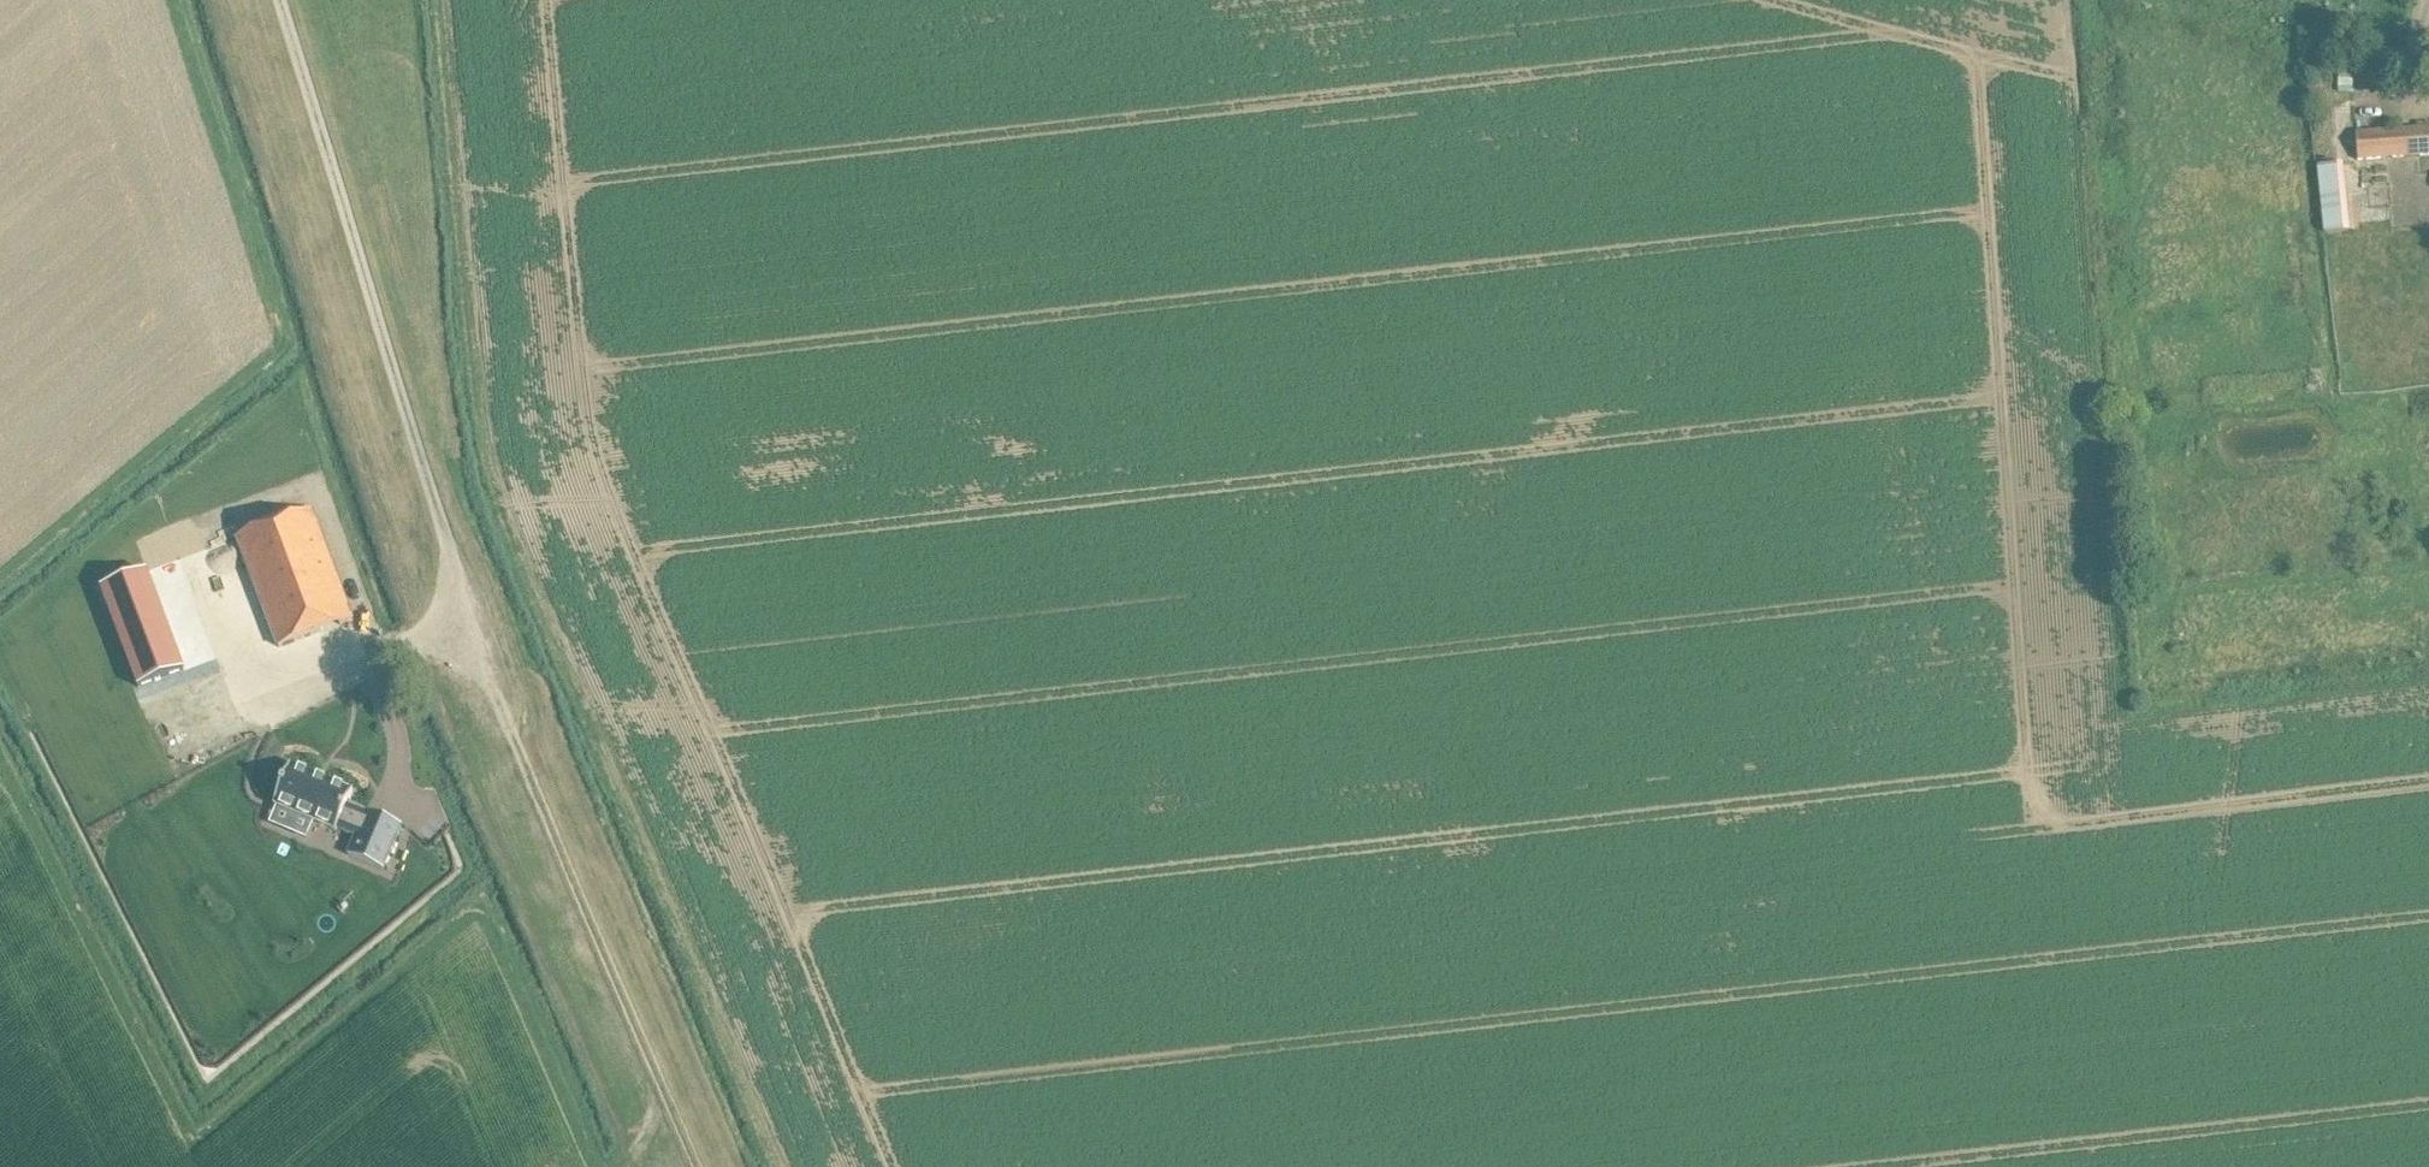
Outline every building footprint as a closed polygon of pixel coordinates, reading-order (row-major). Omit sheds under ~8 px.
[(2428,157),(2428,127),(2355,133),(2357,162),(2428,157)] [(2347,203),(2348,224),(2387,223),(2386,201),(2347,203)] [(279,648),(352,620),(311,509),(237,537),(279,648)] [(147,571),(101,589),(139,687),(185,670),(147,571)] [(291,766),(274,805),(277,806),(315,822),(337,831),(338,829),(356,837),(348,856),(384,870),(402,826),(366,811),(365,814),(346,807),(353,792),(291,766)]
